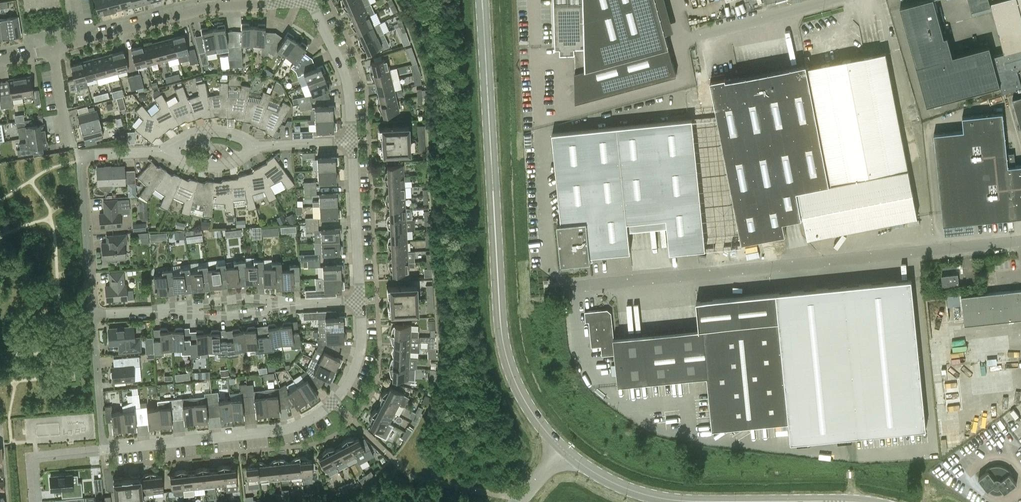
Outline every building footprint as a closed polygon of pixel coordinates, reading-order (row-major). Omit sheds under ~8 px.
[(110,12),(107,0),(94,0),(98,15),(110,12)] [(121,9),(119,0),(107,0),(110,12),(121,9)] [(121,9),(133,6),(131,0),(119,0),(121,9)] [(349,13),(364,6),(362,0),(351,0),(341,4),(345,10),(348,10),(349,13)] [(555,48),(560,48),(560,53),(575,53),(576,102),(676,75),(656,0),(554,0),(555,48)] [(899,4),(926,104),(1000,84),(1002,92),(1020,86),(1020,0),(969,0),(972,13),(992,7),(1004,53),(993,56),(990,45),(949,55),(934,0),(913,0),(899,4)] [(350,15),(349,18),(350,24),(369,16),(374,13),(370,3),(364,6),(349,13),(350,15)] [(18,16),(6,18),(9,38),(21,36),(18,16)] [(357,30),(358,32),(373,26),(369,16),(350,24),(354,29),(357,30)] [(9,38),(6,18),(0,19),(0,39),(9,38)] [(241,44),(252,44),(253,27),(248,26),(248,24),(241,23),(241,30),(241,44)] [(267,55),(269,52),(275,32),(265,32),(265,31),(265,24),(258,24),(258,27),(253,27),(252,44),(262,45),(262,55),(267,55)] [(406,31),(403,24),(399,26),(392,29),(394,32),(400,30),(401,33),(406,31)] [(218,28),(213,29),(216,47),(228,45),(225,31),(224,25),(217,26),(218,28)] [(378,36),(373,26),(358,32),(359,35),(358,37),(359,44),(378,36)] [(204,49),(216,47),(213,29),(208,30),(208,28),(201,29),(202,35),(204,49)] [(276,32),(275,32),(269,52),(274,55),(276,52),(275,51),(276,49),(286,56),(296,41),(292,39),(294,36),(288,32),(284,37),(285,37),(284,38),(276,32)] [(383,49),(380,40),(383,39),(381,34),(378,36),(359,44),(363,49),(366,49),(367,52),(368,52),(369,56),(374,54),(372,50),(374,49),(375,52),(383,49)] [(179,62),(189,59),(190,64),(198,62),(194,48),(188,50),(184,35),(173,38),(178,57),(179,62)] [(408,37),(402,39),(404,45),(410,43),(408,37)] [(173,38),(163,40),(168,60),(178,57),(173,38)] [(163,40),(152,43),(157,63),(168,60),(163,40)] [(286,56),(294,62),(291,67),(295,70),(312,58),(303,52),(304,51),(307,46),(302,42),(300,44),(296,41),(286,56)] [(147,65),(157,63),(152,43),(142,46),(147,65)] [(136,68),(147,65),(142,46),(131,49),(136,68)] [(241,46),(234,47),(235,59),(236,67),(242,66),(241,46)] [(123,51),(112,54),(117,73),(128,70),(123,51)] [(205,51),(199,53),(202,65),(208,63),(205,51)] [(918,217),(911,182),(886,52),(807,67),(806,65),(726,80),(726,77),(711,80),(741,242),(785,233),(783,220),(803,216),(807,238),(918,217)] [(107,76),(117,73),(112,54),(102,56),(107,76)] [(97,79),(107,76),(102,56),(91,59),(97,79)] [(316,68),(312,58),(295,70),(298,76),(304,74),(307,84),(324,77),(322,73),(325,72),(322,65),(317,68),(316,68)] [(86,81),(97,79),(91,59),(81,62),(86,81)] [(369,68),(369,74),(389,69),(387,59),(371,62),(371,66),(369,68)] [(88,87),(86,81),(81,62),(70,65),(74,79),(68,81),(71,94),(78,92),(77,90),(88,87)] [(421,73),(417,63),(412,64),(410,65),(413,75),(421,73)] [(392,80),(389,69),(369,74),(372,80),(375,81),(376,84),(392,80)] [(140,73),(134,75),(137,89),(144,87),(140,73)] [(421,84),(421,73),(413,75),(415,85),(421,84)] [(131,90),(137,89),(134,75),(127,77),(131,90)] [(30,76),(19,78),(22,97),(33,96),(34,103),(41,102),(39,90),(33,91),(30,76)] [(326,82),(324,77),(307,84),(312,95),(325,90),(331,88),(328,81),(326,82)] [(11,94),(5,95),(7,107),(13,106),(12,99),(22,97),(19,78),(8,79),(11,94)] [(394,90),(392,80),(376,84),(376,85),(375,85),(375,89),(377,93),(378,93),(378,94),(394,90)] [(203,118),(211,117),(207,96),(205,82),(197,83),(199,95),(188,99),(194,119),(201,117),(203,118)] [(227,118),(227,96),(228,82),(219,82),(219,94),(207,96),(211,117),(218,116),(220,117),(227,118)] [(236,120),(243,121),(247,100),(250,86),(241,85),(239,96),(227,96),(227,118),(234,118),(236,120)] [(175,96),(166,101),(179,124),(185,121),(187,122),(194,119),(188,99),(183,86),(175,89),(179,100),(178,100),(175,96)] [(114,99),(116,98),(117,98),(124,96),(122,89),(112,92),(114,99)] [(397,101),(394,90),(378,94),(379,97),(377,99),(376,106),(397,101)] [(251,125),(259,127),(266,108),(271,94),(263,91),(259,102),(247,100),(243,121),(250,122),(251,125)] [(172,128),(179,124),(166,101),(161,94),(154,98),(160,108),(151,116),(164,132),(170,128),(172,128)] [(298,98),(299,104),(311,101),(310,95),(298,98)] [(1011,100),(1020,134),(1020,97),(1011,100)] [(312,108),(311,101),(299,104),(300,110),(312,108)] [(399,112),(397,101),(376,106),(380,111),(382,112),(383,116),(399,112)] [(277,112),(266,108),(259,127),(265,130),(266,132),(272,136),(290,106),(283,102),(277,112)] [(159,137),(164,132),(151,116),(142,105),(136,110),(143,119),(135,129),(151,142),(156,137),(159,137)] [(310,110),(311,119),(333,118),(332,113),(335,113),(335,106),(329,106),(329,107),(314,107),(314,110),(310,110)] [(77,115),(80,127),(100,122),(96,110),(95,110),(94,107),(88,108),(89,112),(77,115)] [(1020,217),(1020,165),(1015,166),(1014,153),(1007,154),(1002,113),(962,117),(963,131),(933,134),(943,225),(1020,217)] [(311,119),(308,119),(309,124),(315,124),(315,131),(330,130),(336,130),(336,123),(333,123),(333,118),(311,119)] [(618,126),(552,133),(561,222),(557,223),(561,264),(591,260),(591,255),(630,251),(627,222),(666,218),(670,252),(705,249),(692,119),(618,126)] [(28,120),(16,122),(17,128),(18,128),(19,138),(26,137),(46,135),(44,123),(29,126),(28,120)] [(103,135),(100,122),(80,127),(84,140),(95,137),(96,140),(102,139),(101,135),(103,135)] [(380,154),(409,153),(408,126),(378,127),(379,136),(380,136),(381,145),(379,146),(380,154)] [(17,150),(18,156),(33,154),(32,148),(47,145),(46,135),(26,137),(26,143),(19,144),(20,149),(17,150)] [(270,185),(276,182),(281,180),(288,189),(294,184),(273,156),(267,161),(266,163),(260,166),(270,185)] [(317,158),(317,170),(335,169),(335,164),(338,164),(337,157),(331,157),(331,158),(317,158)] [(137,177),(142,182),(146,186),(140,196),(147,200),(155,189),(167,171),(160,167),(157,167),(152,162),(137,177)] [(384,170),(383,177),(404,176),(403,165),(386,166),(387,169),(384,170)] [(252,172),(245,174),(254,201),(265,195),(269,201),(276,198),(270,185),(260,166),(253,170),(252,172)] [(136,196),(135,170),(124,171),(124,167),(97,168),(98,185),(99,185),(99,187),(103,190),(108,190),(112,186),(112,185),(125,184),(125,183),(128,183),(128,197),(136,196)] [(335,174),(335,169),(317,170),(318,182),(332,181),(338,181),(338,174),(335,174)] [(172,175),(167,171),(155,189),(164,195),(160,206),(167,210),(173,197),(182,177),(175,174),(172,175)] [(237,178),(231,179),(233,200),(245,199),(248,210),(256,208),(254,201),(245,174),(238,176),(237,178)] [(404,187),(404,181),(410,180),(410,176),(404,176),(383,177),(385,183),(387,184),(388,188),(404,187)] [(188,180),(182,177),(173,197),(184,202),(181,213),(189,215),(193,201),(198,181),(190,179),(188,180)] [(221,182),(214,181),(213,203),(225,203),(226,215),(234,214),(233,200),(231,179),(223,180),(221,182)] [(204,183),(202,182),(198,181),(193,201),(204,204),(203,216),(212,217),(213,203),(214,181),(206,181),(204,183)] [(404,187),(388,188),(388,191),(385,192),(384,199),(405,198),(404,187)] [(313,201),(313,206),(337,205),(337,200),(339,200),(339,193),(333,193),(333,194),(319,194),(319,201),(313,201)] [(147,220),(146,202),(139,197),(140,218),(142,220),(147,220)] [(405,198),(384,199),(386,205),(389,206),(389,209),(405,208),(405,198)] [(101,228),(121,227),(120,212),(118,212),(117,200),(104,201),(105,213),(99,214),(101,228)] [(305,218),(306,225),(318,224),(317,218),(334,217),(340,217),(340,210),(337,210),(337,205),(313,206),(313,217),(305,218)] [(389,212),(387,214),(385,220),(406,219),(405,208),(389,209),(389,212)] [(406,230),(406,229),(415,229),(414,219),(406,220),(406,219),(385,220),(387,226),(390,228),(390,231),(406,230)] [(146,223),(133,224),(133,232),(146,231),(146,223)] [(315,242),(321,242),(339,241),(339,236),(341,236),(341,229),(335,229),(320,230),(321,238),(315,238),(315,242)] [(407,241),(406,230),(390,231),(390,234),(388,235),(386,242),(407,241)] [(124,242),(126,242),(126,234),(109,236),(110,241),(108,243),(102,243),(103,260),(109,260),(112,262),(117,261),(119,259),(125,258),(124,242)] [(339,246),(339,241),(321,242),(322,253),(336,253),(342,253),(342,246),(339,246)] [(407,251),(407,241),(386,242),(388,248),(391,249),(391,252),(407,251)] [(389,257),(387,263),(408,262),(414,262),(414,251),(407,251),(391,252),(391,255),(389,257)] [(263,274),(263,267),(263,260),(253,260),(253,265),(245,265),(245,275),(246,283),(249,283),(251,285),(258,285),(257,274),(263,274)] [(239,276),(245,275),(245,265),(245,261),(233,262),(234,267),(226,268),(227,277),(228,285),(231,285),(233,287),(240,286),(239,276)] [(269,288),(276,287),(276,276),(281,276),(281,270),(281,262),(271,262),(272,267),(263,267),(263,274),(264,285),(267,285),(269,288)] [(408,262),(387,263),(389,270),(392,271),(392,274),(408,273),(408,267),(414,267),(414,262),(408,262)] [(210,287),(213,287),(215,290),(222,289),(221,278),(227,277),(226,268),(225,263),(216,264),(216,269),(208,270),(209,279),(210,287)] [(281,276),(282,288),(285,287),(287,290),(294,290),(293,279),(300,278),(299,264),(289,265),(290,269),(281,270),(281,276)] [(190,272),(191,282),(192,290),(195,290),(197,292),(204,291),(203,280),(209,279),(208,270),(207,265),(198,266),(198,271),(190,272)] [(322,266),(323,278),(341,277),(340,272),(343,272),(343,265),(337,265),(322,266)] [(179,294),(186,293),(185,283),(191,282),(190,272),(189,268),(180,269),(180,273),(172,274),(173,284),(174,292),(177,292),(179,294)] [(161,297),(168,296),(167,285),(173,284),(172,274),(171,270),(162,271),(163,276),(154,277),(156,295),(159,294),(161,297)] [(127,300),(127,299),(134,299),(133,290),(126,290),(126,284),(124,285),(123,272),(110,273),(111,286),(105,286),(107,302),(127,300)] [(959,284),(958,274),(941,276),(942,286),(959,284)] [(341,277),(323,278),(323,289),(336,289),(338,289),(344,289),(343,281),(341,282),(341,277)] [(608,309),(585,311),(586,322),(589,322),(591,347),(601,346),(602,355),(615,354),(618,385),(707,376),(712,429),(789,421),(791,441),(926,428),(911,279),(697,300),(699,329),(614,337),(611,312),(608,309)] [(388,314),(417,313),(416,286),(386,287),(387,296),(388,296),(389,305),(387,305),(388,314)] [(321,289),(315,290),(305,290),(305,297),(305,298),(321,297),(321,296),(321,289)] [(961,296),(964,325),(1020,319),(1020,290),(961,296)] [(930,321),(947,320),(946,296),(929,297),(930,321)] [(331,310),(302,312),(303,319),(318,318),(318,330),(343,329),(343,324),(346,324),(345,317),(339,317),(331,317),(331,310)] [(282,325),(280,326),(282,343),(290,342),(291,347),(300,345),(298,331),(292,332),(290,321),(283,323),(282,325)] [(269,335),(263,336),(265,350),(274,349),(273,345),(282,343),(280,326),(276,326),(274,324),(267,325),(269,335)] [(392,329),(390,335),(410,336),(411,325),(394,324),(394,328),(392,329)] [(255,352),(265,350),(263,336),(256,337),(255,326),(248,327),(246,330),(244,331),(246,348),(255,347),(255,352)] [(120,352),(140,350),(139,338),(134,338),(133,327),(109,329),(110,345),(119,344),(120,352)] [(154,353),(154,354),(164,353),(163,349),(172,349),(171,331),(168,331),(167,328),(159,329),(160,339),(153,340),(154,353)] [(174,331),(171,331),(172,349),(181,348),(181,353),(190,352),(190,356),(189,338),(183,338),(183,328),(176,328),(174,331)] [(227,340),(226,340),(228,355),(238,354),(237,350),(246,348),(244,331),(241,331),(239,329),(232,330),(233,340),(227,341),(227,340)] [(318,344),(319,345),(323,346),(323,341),(340,340),(340,341),(346,340),(346,333),(343,333),(343,329),(318,330),(319,338),(317,338),(318,344)] [(227,355),(228,355),(226,340),(219,340),(219,330),(212,330),(210,333),(207,333),(208,351),(217,350),(217,355),(227,354),(227,355)] [(200,351),(208,351),(207,333),(205,333),(203,331),(196,331),(196,342),(190,342),(190,338),(189,338),(190,356),(200,356),(200,351)] [(419,348),(419,342),(420,337),(410,336),(390,335),(391,342),(393,343),(393,346),(410,347),(419,348)] [(154,353),(153,340),(153,337),(144,337),(145,354),(154,353)] [(426,347),(436,348),(436,338),(427,338),(426,347)] [(312,358),(318,362),(319,361),(334,369),(337,365),(339,366),(342,360),(326,352),(329,346),(324,346),(323,346),(319,345),(312,358)] [(409,358),(410,347),(393,346),(393,347),(391,351),(392,356),(393,356),(393,357),(409,358)] [(133,367),(140,366),(139,356),(123,357),(124,366),(112,367),(113,382),(134,381),(133,367)] [(409,358),(393,357),(393,358),(391,359),(388,367),(409,368),(416,369),(417,358),(409,358)] [(318,362),(315,369),(308,366),(305,372),(313,378),(316,373),(326,378),(331,381),(335,375),(332,374),(334,369),(319,361),(318,362)] [(408,380),(409,368),(388,367),(388,368),(390,376),(392,377),(392,379),(408,380)] [(305,380),(297,385),(306,400),(310,398),(312,400),(318,396),(315,391),(314,391),(308,381),(313,378),(305,372),(301,375),(305,380)] [(285,384),(280,387),(284,397),(288,394),(295,404),(294,404),(298,409),(304,405),(302,403),(306,400),(297,385),(289,390),(285,384)] [(156,385),(148,386),(149,393),(156,392),(156,385)] [(277,398),(284,397),(280,387),(265,389),(266,396),(267,414),(272,413),(273,416),(280,415),(279,409),(277,398)] [(409,397),(404,395),(404,394),(390,387),(388,389),(385,390),(381,395),(399,404),(404,407),(409,397)] [(206,405),(212,405),(211,392),(204,393),(205,403),(194,404),(196,422),(201,421),(201,424),(208,423),(207,417),(206,405)] [(227,418),(232,418),(230,400),(219,401),(217,392),(211,392),(212,405),(218,404),(220,416),(219,416),(220,422),(227,421),(227,418)] [(134,408),(140,408),(140,403),(139,396),(139,394),(132,394),(134,408)] [(394,414),(399,404),(381,395),(379,401),(381,403),(379,406),(394,414)] [(263,415),(267,414),(266,396),(254,398),(255,412),(256,418),(263,417),(263,415)] [(196,422),(194,404),(193,397),(189,397),(189,402),(182,403),(182,398),(175,399),(176,408),(183,408),(184,420),(184,426),(192,425),(191,422),(196,422)] [(158,408),(160,426),(165,425),(165,428),(172,427),(172,421),(171,421),(170,409),(176,408),(175,399),(157,401),(158,408)] [(241,399),(230,400),(232,418),(236,417),(237,420),(244,419),(243,413),(241,399)] [(389,423),(394,414),(379,406),(378,409),(375,409),(371,414),(389,423)] [(155,426),(160,426),(158,408),(147,409),(148,423),(149,430),(156,429),(155,426)] [(134,411),(123,412),(125,430),(129,429),(129,432),(136,431),(136,425),(134,411)] [(120,430),(125,430),(123,412),(111,413),(112,427),(113,433),(120,433),(120,430)] [(384,433),(389,423),(371,414),(369,420),(371,422),(369,425),(384,433)] [(409,425),(404,432),(408,435),(413,428),(409,425)] [(367,443),(362,446),(358,437),(355,438),(352,437),(346,438),(355,457),(365,452),(367,455),(372,452),(367,443)] [(346,462),(355,457),(346,438),(341,443),(341,446),(338,447),(346,462)] [(333,447),(327,448),(336,467),(346,462),(338,447),(335,448),(333,447)] [(326,472),(336,467),(327,448),(322,453),(322,456),(319,457),(326,472)] [(292,461),(289,462),(290,478),(301,477),(299,457),(293,459),(292,461)] [(299,457),(301,477),(313,476),(311,459),(307,460),(306,458),(299,457)] [(271,464),(267,464),(269,480),(280,479),(278,459),(272,461),(271,464)] [(278,459),(280,479),(290,478),(289,462),(286,462),(284,460),(278,459)] [(247,483),(258,482),(256,461),(250,464),(249,466),(246,466),(247,483)] [(263,462),(256,461),(258,482),(269,480),(267,464),(265,464),(263,462)] [(215,486),(226,485),(223,465),(217,467),(216,470),(213,470),(215,486)] [(223,465),(226,485),(237,484),(235,468),(232,468),(230,466),(223,465)] [(988,471),(978,478),(988,490),(989,491),(991,493),(993,493),(995,494),(997,494),(999,494),(1001,494),(1003,493),(1004,492),(1005,492),(1017,483),(1009,473),(1011,472),(1009,469),(1006,468),(1003,466),(999,465),(996,465),(993,466),(989,467),(987,469),(988,471)] [(195,472),(191,472),(193,489),(204,488),(202,467),(196,470),(195,472)] [(204,488),(215,486),(213,470),(210,470),(208,468),(202,467),(204,488)] [(180,469),(180,470),(182,488),(182,490),(183,490),(184,496),(194,495),(193,489),(191,472),(189,473),(187,470),(180,469)] [(183,495),(182,490),(182,488),(180,470),(174,472),(173,474),(170,475),(172,491),(173,491),(173,494),(176,495),(183,495)] [(370,470),(365,475),(368,479),(373,475),(370,470)] [(142,494),(152,493),(150,473),(141,476),(141,478),(140,478),(142,494)] [(159,474),(150,473),(152,493),(163,492),(161,476),(160,476),(159,474)] [(71,475),(50,477),(51,491),(61,490),(65,490),(66,497),(82,495),(81,482),(78,483),(72,483),(71,475)] [(142,494),(140,478),(140,475),(131,476),(131,477),(122,478),(122,477),(113,478),(115,501),(143,501),(142,494)] [(362,483),(368,479),(365,475),(359,479),(362,483)] [(349,492),(347,489),(345,484),(338,487),(342,495),(349,492)]
